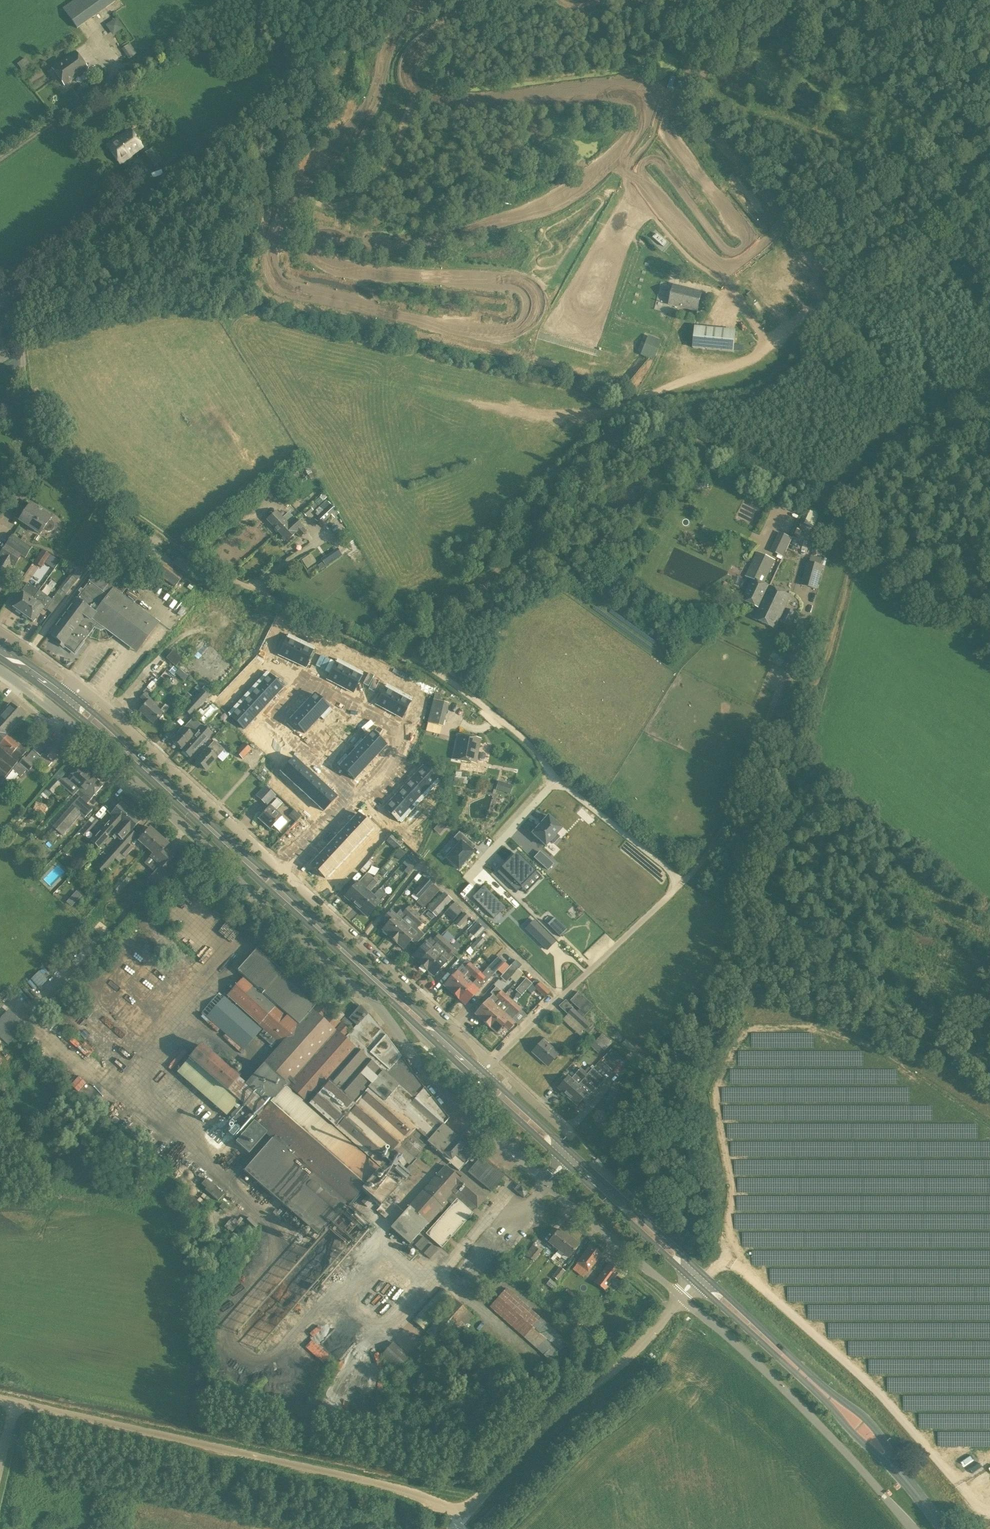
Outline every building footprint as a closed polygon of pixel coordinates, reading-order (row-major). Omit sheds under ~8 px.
[(115,2),(114,0),(75,0),(63,8),(77,29),(115,2)] [(116,18),(105,25),(112,36),(123,29),(116,18)] [(136,53),(133,49),(125,55),(128,59),(136,53)] [(64,85),(87,68),(75,52),(52,68),(64,85)] [(19,71),(29,66),(24,58),(15,62),(19,71)] [(152,114),(148,108),(141,113),(145,119),(152,114)] [(120,163),(142,147),(129,129),(107,145),(120,163)] [(151,169),(163,161),(153,147),(142,156),(151,169)] [(179,161),(174,154),(162,163),(168,170),(179,161)] [(657,234),(653,238),(663,247),(667,242),(657,234)] [(697,311),(702,293),(674,285),(669,304),(697,311)] [(758,302),(751,292),(747,295),(753,305),(758,302)] [(733,351),(735,332),(696,328),(694,348),(733,351)] [(653,360),(661,341),(648,336),(640,355),(653,360)] [(13,355),(4,342),(0,345),(0,364),(13,355)] [(312,474),(306,464),(303,466),(308,476),(312,474)] [(290,488),(283,479),(269,491),(276,500),(290,488)] [(738,516),(754,522),(760,504),(744,499),(738,516)] [(314,520),(320,526),(331,516),(334,518),(339,514),(326,500),(315,510),(319,514),(317,516),(318,517),(314,520)] [(18,510),(13,517),(40,534),(43,530),(45,531),(48,532),(50,531),(52,529),(53,526),(53,524),(51,522),(49,520),(51,517),(30,504),(24,514),(18,510)] [(303,513),(306,517),(313,511),(310,507),(303,513)] [(276,511),(267,519),(279,533),(294,518),(289,512),(283,518),(276,511)] [(307,532),(302,527),(294,518),(279,533),(287,541),(295,533),(300,538),(307,532)] [(347,544),(353,541),(348,532),(341,536),(342,538),(343,538),(347,544)] [(771,551),(783,557),(791,538),(780,533),(771,551)] [(10,574),(6,571),(11,564),(15,567),(15,566),(21,556),(25,558),(32,548),(12,535),(6,545),(0,555),(0,556),(3,558),(0,562),(0,590),(8,578),(7,578),(10,574)] [(813,543),(811,543),(812,556),(822,555),(820,542),(818,542),(818,541),(813,542),(813,543)] [(137,558),(155,573),(163,563),(144,549),(137,558)] [(50,555),(42,550),(34,563),(41,568),(50,555)] [(745,577),(752,580),(748,586),(742,600),(758,607),(759,607),(769,586),(763,583),(774,560),(757,552),(745,577)] [(192,564),(193,562),(181,553),(172,564),(185,573),(186,572),(192,576),(198,568),(192,564)] [(311,555),(302,560),(307,569),(316,563),(316,561),(312,556),(311,555)] [(321,570),(333,562),(328,555),(321,560),(323,562),(318,566),(321,570)] [(181,577),(163,563),(155,573),(174,587),(181,577)] [(816,590),(823,567),(807,563),(801,586),(816,590)] [(24,574),(19,571),(15,577),(20,580),(24,574)] [(51,600),(39,591),(22,614),(33,622),(42,609),(45,611),(46,610),(52,614),(63,599),(62,599),(80,577),(72,572),(59,589),(60,590),(57,595),(56,594),(51,600)] [(158,623),(121,595),(129,584),(129,583),(127,586),(114,577),(113,578),(110,576),(108,575),(105,574),(103,573),(100,573),(98,574),(95,575),(93,577),(91,579),(89,581),(82,590),(81,588),(78,592),(80,593),(76,598),(49,633),(56,639),(55,642),(59,646),(62,643),(64,644),(62,647),(64,648),(66,646),(74,652),(83,641),(93,627),(95,628),(100,630),(106,629),(114,635),(136,652),(158,623)] [(11,606),(22,614),(39,591),(38,590),(38,591),(27,583),(11,606)] [(774,629),(788,599),(789,596),(769,586),(759,607),(758,607),(753,619),(774,629)] [(790,627),(796,613),(795,613),(787,609),(785,609),(779,622),(790,627)] [(286,639),(285,643),(279,656),(291,662),(301,642),(288,635),(286,639)] [(202,639),(181,663),(213,691),(234,667),(202,639)] [(301,642),(291,662),(304,668),(311,655),(312,651),(314,648),(301,642)] [(166,658),(176,667),(182,659),(173,651),(166,658)] [(335,664),(333,668),(327,680),(340,686),(350,666),(337,660),(335,664)] [(363,673),(350,666),(340,686),(352,693),(359,680),(361,676),(363,673)] [(177,668),(173,673),(181,680),(186,675),(177,668)] [(266,673),(256,683),(273,698),(282,688),(266,673)] [(273,698),(256,683),(247,693),(263,708),(273,698)] [(384,689),(382,693),(376,705),(389,711),(399,692),(387,685),(384,689)] [(186,711),(191,716),(201,705),(208,697),(202,691),(184,710),(186,711)] [(188,692),(182,699),(187,703),(193,697),(188,692)] [(412,698),(399,692),(389,711),(401,718),(408,705),(410,702),(412,698)] [(142,698),(147,703),(140,711),(153,724),(163,713),(151,702),(153,700),(146,693),(142,698)] [(247,693),(237,703),(254,719),(263,708),(247,693)] [(306,704),(320,717),(327,709),(328,708),(314,695),(313,696),(306,704)] [(433,700),(428,723),(442,727),(448,703),(433,700)] [(254,719),(237,703),(228,714),(244,729),(254,719)] [(25,716),(10,704),(0,715),(0,783),(27,750),(9,734),(25,716)] [(320,717),(306,704),(298,712),(312,725),(320,717)] [(312,725),(298,712),(290,721),(304,734),(312,725)] [(182,748),(182,749),(202,726),(193,717),(172,739),(173,740),(173,742),(176,744),(178,744),(182,748)] [(211,734),(202,726),(182,749),(190,757),(211,734)] [(370,734),(363,741),(377,755),(384,747),(385,746),(371,733),(370,734)] [(458,734),(453,759),(475,763),(480,739),(458,734)] [(4,779),(11,785),(18,775),(20,776),(26,769),(28,770),(33,764),(40,756),(50,765),(63,750),(46,735),(33,750),(26,758),(24,756),(4,779)] [(204,769),(205,769),(224,749),(214,741),(196,761),(200,765),(200,766),(203,769),(204,769)] [(377,755),(363,741),(355,750),(370,763),(377,755)] [(242,761),(251,750),(243,743),(234,753),(242,761)] [(355,750),(348,758),(362,771),(370,763),(355,750)] [(289,780),(302,766),(294,758),(281,772),(289,780)] [(362,771),(348,758),(340,767),(354,780),(362,771)] [(91,775),(80,765),(68,779),(61,779),(58,782),(54,779),(46,787),(53,793),(61,785),(73,795),(74,793),(75,793),(79,789),(91,775)] [(302,766),(289,780),(298,788),(311,774),(302,766)] [(413,777),(429,792),(439,782),(422,767),(413,777)] [(262,783),(265,779),(260,774),(256,778),(262,783)] [(319,781),(311,774),(298,788),(306,796),(319,781)] [(91,775),(79,789),(90,799),(103,786),(91,775)] [(455,775),(453,782),(463,784),(464,780),(460,779),(461,776),(455,775)] [(429,792),(413,777),(403,787),(420,803),(429,792)] [(327,789),(319,781),(306,796),(314,803),(327,789)] [(498,781),(495,790),(510,794),(512,786),(498,781)] [(275,796),(265,787),(257,796),(267,804),(275,796)] [(403,787),(394,798),(410,813),(420,803),(403,787)] [(327,789),(314,803),(323,811),(336,797),(327,789)] [(84,819),(92,809),(86,804),(79,797),(70,806),(71,807),(52,828),(62,837),(81,815),(84,819)] [(259,818),(270,828),(272,826),(278,831),(287,822),(281,817),(275,812),(282,804),(276,798),(269,806),(269,807),(259,818)] [(410,813),(394,798),(384,808),(400,823),(410,813)] [(35,802),(33,809),(44,812),(46,805),(35,802)] [(97,848),(120,823),(131,811),(121,802),(117,808),(113,805),(107,812),(112,818),(90,842),(97,848)] [(110,863),(135,834),(131,830),(141,819),(131,811),(120,823),(97,848),(99,849),(110,836),(114,841),(118,837),(121,840),(105,858),(110,863)] [(358,814),(350,823),(364,836),(372,828),(358,814)] [(88,820),(94,825),(98,821),(92,816),(88,820)] [(537,827),(531,834),(545,846),(550,840),(554,843),(559,837),(556,835),(561,829),(548,816),(542,823),(541,822),(537,827)] [(445,828),(448,824),(443,819),(439,823),(445,828)] [(364,836),(350,823),(342,831),(356,845),(364,836)] [(150,828),(138,840),(139,841),(143,844),(148,848),(159,836),(150,828)] [(342,831),(334,840),(348,853),(356,845),(342,831)] [(459,844),(446,859),(458,869),(459,867),(463,863),(463,864),(468,859),(467,859),(469,857),(473,853),(465,846),(469,841),(459,832),(453,838),(459,844)] [(402,842),(392,833),(386,840),(396,849),(402,842)] [(159,836),(148,848),(153,853),(150,856),(160,865),(150,876),(157,882),(178,859),(165,848),(168,844),(159,836)] [(348,853),(334,840),(326,848),(341,861),(348,853)] [(127,844),(114,859),(118,862),(119,863),(124,857),(124,858),(133,848),(127,844)] [(541,846),(535,852),(548,865),(554,859),(541,846)] [(326,848),(319,857),(333,870),(341,861),(326,848)] [(400,849),(394,855),(399,860),(404,854),(400,849)] [(506,863),(497,872),(516,892),(521,887),(525,883),(536,872),(519,855),(509,866),(506,863)] [(333,870),(319,857),(311,865),(325,878),(333,870)] [(411,863),(406,859),(404,863),(402,864),(407,868),(408,867),(411,863)] [(379,873),(383,877),(394,864),(390,860),(379,873)] [(357,882),(344,896),(352,903),(374,879),(373,879),(366,872),(358,882),(357,882)] [(217,879),(212,874),(204,881),(209,886),(217,879)] [(374,879),(352,903),(360,911),(379,890),(373,896),(370,892),(378,883),(374,879)] [(417,899),(431,884),(426,880),(412,895),(417,899)] [(416,903),(423,909),(439,891),(432,885),(416,903)] [(483,886),(472,897),(493,919),(505,907),(483,886)] [(379,890),(360,911),(367,917),(378,905),(381,902),(380,901),(383,898),(383,899),(386,896),(379,889),(379,890)] [(76,891),(66,902),(71,907),(81,895),(76,891)] [(451,900),(443,893),(430,908),(428,910),(435,917),(437,915),(451,900)] [(455,902),(444,914),(453,922),(462,912),(458,909),(460,907),(455,902)] [(404,912),(402,913),(405,916),(407,915),(408,915),(412,910),(411,909),(413,907),(410,905),(408,907),(404,912)] [(391,911),(382,921),(387,925),(382,930),(388,935),(405,916),(402,913),(404,912),(401,909),(396,915),(391,911)] [(407,915),(405,916),(410,920),(414,924),(416,923),(413,920),(417,915),(412,910),(408,915),(407,915)] [(454,923),(459,927),(467,918),(468,917),(464,913),(454,923)] [(417,915),(413,920),(416,923),(414,924),(418,928),(424,921),(417,915)] [(405,916),(388,935),(397,943),(410,929),(406,924),(410,920),(405,916)] [(560,937),(567,930),(554,918),(547,924),(560,937)] [(476,938),(484,930),(476,923),(469,931),(476,938)] [(410,929),(397,943),(403,949),(410,941),(415,946),(424,935),(417,929),(418,928),(414,924),(410,929)] [(445,930),(441,935),(449,941),(453,936),(445,930)] [(546,950),(554,942),(545,932),(536,940),(546,950)] [(438,934),(433,940),(436,944),(438,945),(443,939),(438,934)] [(479,937),(470,947),(474,952),(484,941),(479,937)] [(426,942),(412,957),(419,963),(436,944),(433,940),(430,938),(426,942)] [(443,939),(438,945),(442,949),(448,943),(443,939)] [(517,950),(526,958),(532,951),(523,942),(517,950)] [(448,943),(442,949),(444,950),(451,956),(456,951),(448,943)] [(436,944),(419,963),(426,969),(444,950),(442,949),(438,945),(436,944)] [(348,1205),(361,1189),(367,1195),(361,1202),(367,1209),(374,1201),(381,1207),(394,1194),(395,1195),(399,1191),(396,1188),(409,1174),(412,1177),(416,1174),(409,1167),(416,1159),(414,1158),(427,1142),(459,1171),(477,1151),(466,1142),(465,1143),(457,1137),(456,1138),(442,1125),(448,1119),(424,1087),(424,1088),(385,1035),(360,1005),(348,1018),(323,996),(317,1002),(256,949),(238,970),(244,975),(226,995),(264,1029),(259,1036),(272,1048),(275,1045),(278,1047),(245,1084),(201,1045),(178,1070),(247,1129),(235,1142),(249,1154),(266,1133),(272,1139),(244,1170),(312,1230),(308,1235),(314,1240),(318,1235),(346,1203),(348,1205)] [(444,950),(426,969),(433,976),(451,956),(444,950)] [(457,971),(443,985),(450,991),(468,971),(470,973),(484,957),(482,954),(472,965),(469,963),(460,974),(457,971)] [(505,963),(498,956),(485,970),(481,974),(479,972),(475,977),(476,979),(458,998),(465,1004),(478,990),(505,963)] [(475,977),(479,972),(476,969),(482,963),(484,966),(489,961),(484,957),(470,973),(468,971),(450,991),(458,998),(476,979),(475,977)] [(512,964),(500,977),(505,982),(517,969),(512,964)] [(33,990),(45,980),(37,971),(25,980),(33,990)] [(515,996),(511,1001),(514,1003),(521,996),(532,984),(526,978),(515,990),(517,992),(515,995),(515,996)] [(534,988),(544,997),(546,996),(549,993),(539,983),(534,988)] [(489,999),(475,1014),(481,1019),(499,1000),(500,1001),(505,995),(496,987),(490,993),(492,994),(488,999),(489,999)] [(570,1000),(579,1010),(578,1010),(583,1016),(584,1015),(592,1007),(578,993),(570,1000)] [(499,1000),(481,1019),(490,1027),(508,1008),(506,1006),(511,1001),(505,995),(500,1001),(499,1000)] [(594,1028),(590,1023),(582,1017),(583,1016),(578,1010),(577,1011),(565,1000),(558,1005),(589,1034),(594,1028)] [(516,1016),(521,1010),(511,1001),(506,1006),(508,1008),(490,1027),(496,1033),(505,1025),(509,1029),(515,1023),(512,1019),(515,1016),(516,1016)] [(6,1044),(24,1025),(6,1009),(0,1015),(0,1039),(6,1044)] [(604,1052),(612,1043),(602,1034),(591,1046),(595,1049),(598,1046),(604,1052)] [(547,1065),(558,1053),(547,1043),(549,1041),(545,1038),(543,1040),(542,1039),(532,1051),(547,1065)] [(84,1057),(89,1053),(83,1046),(78,1050),(84,1057)] [(622,1059),(614,1051),(606,1060),(614,1067),(622,1059)] [(567,1075),(556,1087),(567,1096),(591,1070),(588,1068),(584,1072),(580,1068),(571,1078),(567,1075)] [(591,1070),(567,1096),(577,1105),(582,1099),(588,1104),(598,1093),(595,1090),(604,1079),(592,1069),(591,1070)] [(607,1101),(613,1103),(616,1095),(610,1093),(607,1101)] [(480,1157),(468,1172),(491,1191),(503,1177),(480,1157)] [(473,1211),(467,1206),(471,1202),(477,1207),(486,1197),(463,1176),(460,1179),(446,1166),(391,1228),(410,1245),(450,1200),(452,1202),(426,1231),(442,1246),(448,1239),(446,1237),(450,1232),(452,1234),(473,1211)] [(206,1188),(205,1189),(210,1194),(209,1195),(217,1202),(223,1195),(216,1188),(216,1187),(206,1178),(201,1183),(206,1188)] [(516,1191),(523,1198),(528,1192),(520,1186),(516,1191)] [(550,1249),(552,1246),(557,1250),(568,1237),(559,1229),(548,1243),(546,1246),(550,1249)] [(412,1244),(427,1259),(436,1250),(421,1235),(412,1244)] [(568,1237),(557,1250),(563,1255),(561,1257),(565,1260),(578,1244),(568,1237)] [(525,1255),(533,1261),(541,1251),(532,1245),(525,1255)] [(584,1274),(585,1275),(601,1255),(589,1246),(572,1268),(582,1276),(584,1274)] [(609,1262),(597,1278),(608,1286),(620,1271),(609,1262)] [(552,1277),(557,1280),(565,1271),(560,1267),(552,1277)] [(413,1320),(424,1330),(453,1298),(441,1287),(413,1320)] [(489,1307),(550,1362),(567,1343),(506,1288),(489,1307)] [(454,1327),(459,1332),(473,1316),(455,1299),(426,1332),(444,1348),(451,1341),(446,1336),(454,1327)] [(311,1336),(320,1329),(317,1325),(308,1332),(311,1336)] [(310,1340),(304,1346),(313,1354),(315,1352),(312,1349),(315,1345),(310,1340)] [(381,1355),(397,1369),(409,1356),(393,1342),(381,1355)]
